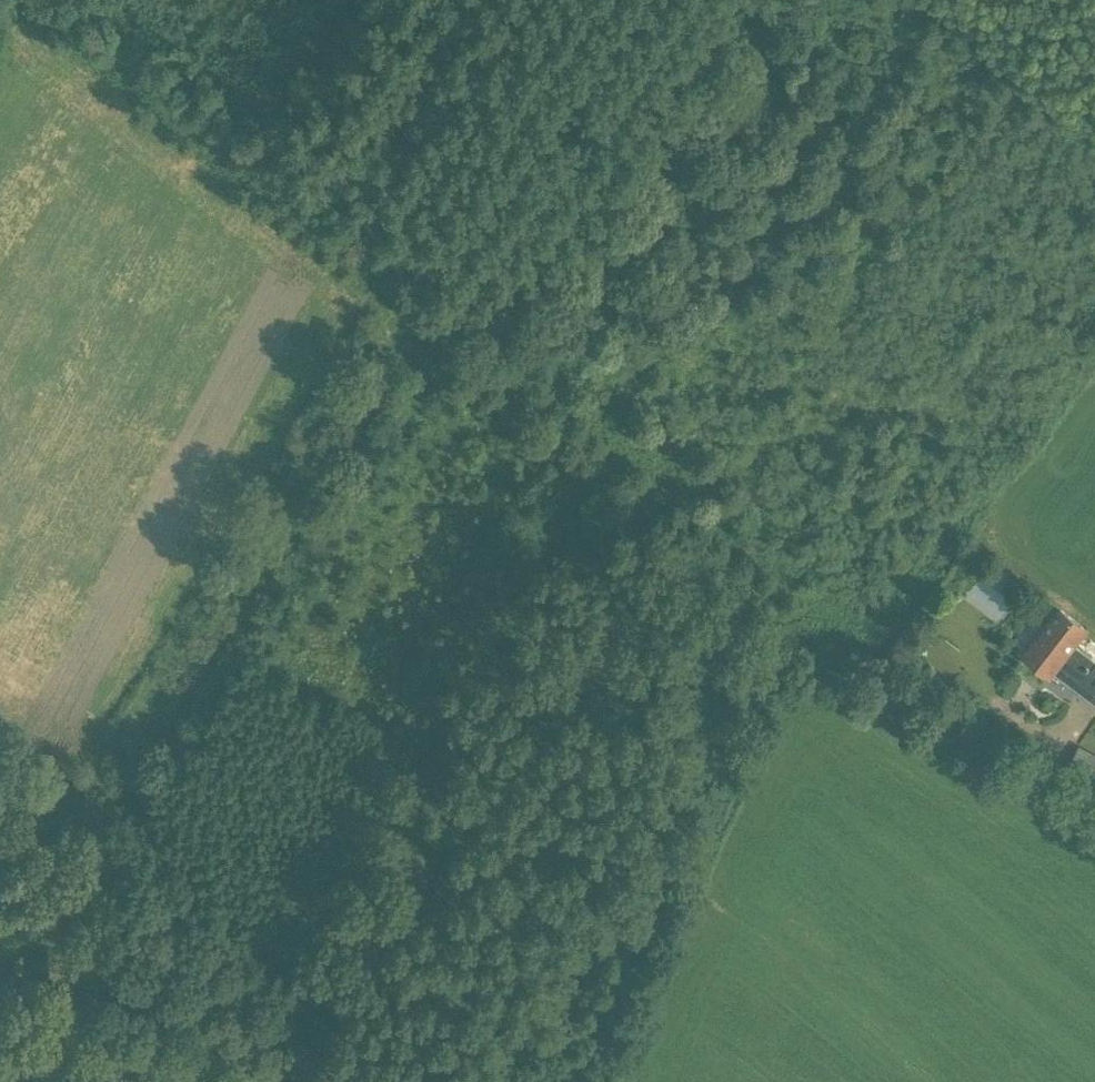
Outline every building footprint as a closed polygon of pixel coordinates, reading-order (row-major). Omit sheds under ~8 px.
[(1074,643),(1086,627),(1061,608),(1026,655),(1051,674),(1054,669),(1094,700),(1094,659),(1074,643)]
